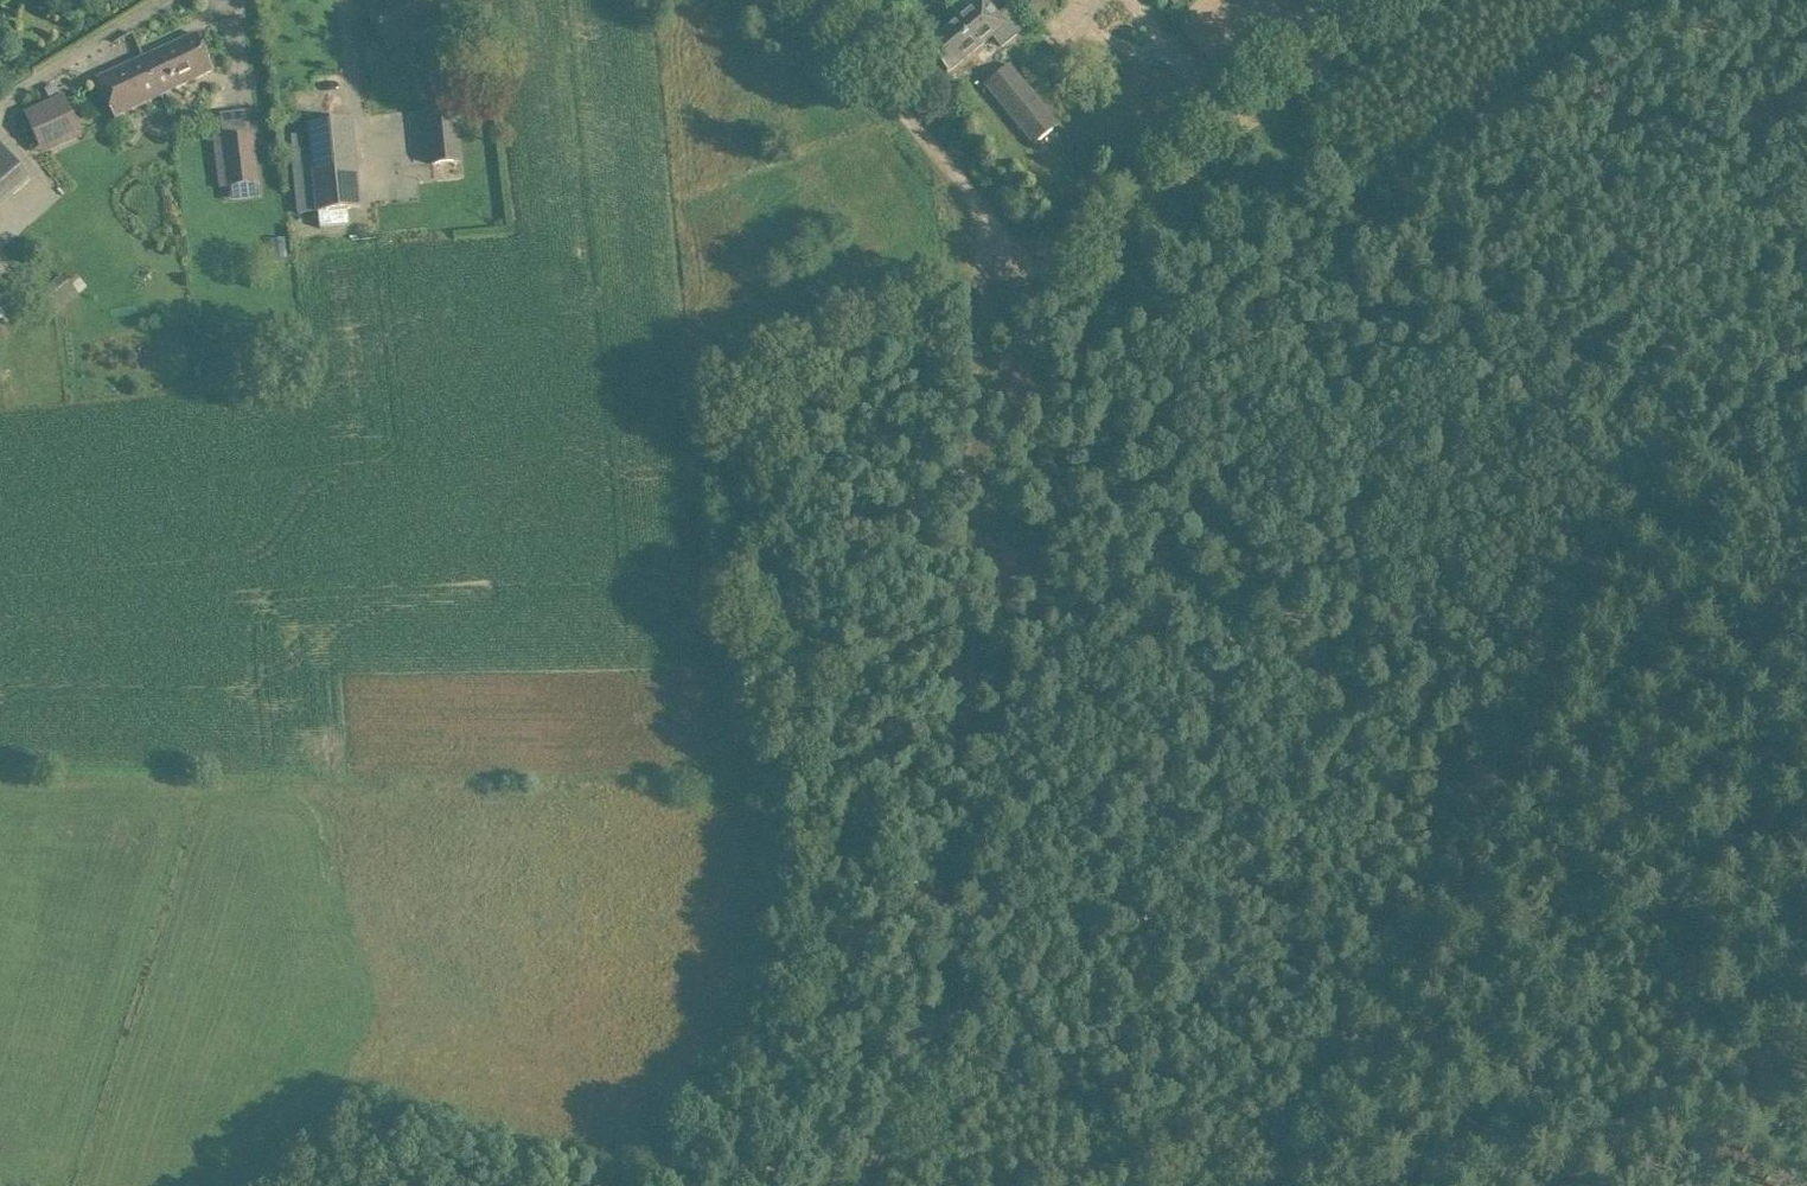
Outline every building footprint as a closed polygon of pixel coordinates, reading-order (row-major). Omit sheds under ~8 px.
[(402,31),(406,38),(443,19),(433,0),(386,0),(368,10),(385,40),(402,31)] [(999,16),(986,0),(980,0),(969,9),(966,5),(957,12),(960,16),(925,44),(948,72),(993,36),(1002,47),(1025,29),(1008,9),(999,16)] [(159,88),(161,94),(214,69),(197,33),(143,58),(157,89),(159,88)] [(114,117),(161,94),(159,88),(157,89),(143,58),(97,78),(114,117)] [(1035,144),(1058,125),(1009,65),(986,84),(1035,144)] [(64,94),(62,95),(56,84),(46,89),(50,100),(44,102),(25,111),(30,126),(36,139),(37,142),(77,124),(64,94)] [(318,212),(360,208),(351,119),(309,123),(314,173),(301,174),(304,209),(317,207),(318,212)] [(459,119),(425,122),(429,166),(463,163),(459,119)] [(222,138),(227,188),(259,184),(253,134),(222,138)] [(31,179),(0,143),(0,206),(31,179)] [(57,314),(79,295),(62,275),(40,294),(57,314)]
